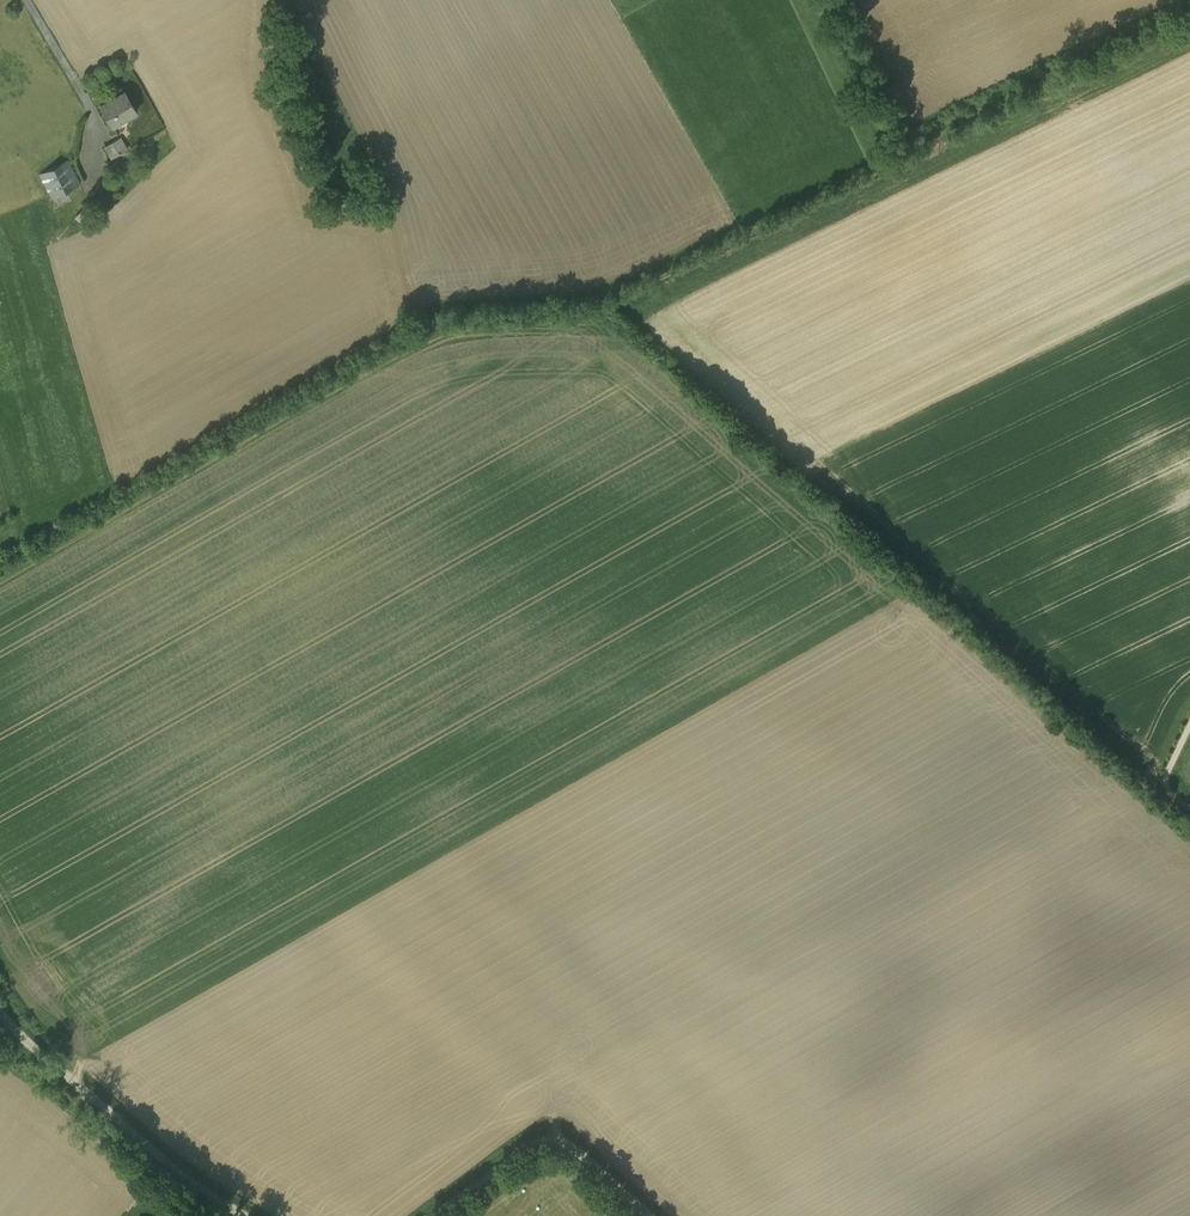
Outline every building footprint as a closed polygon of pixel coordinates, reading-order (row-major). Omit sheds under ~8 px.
[(125,90),(101,104),(112,124),(137,110),(125,90)] [(120,136),(105,145),(112,157),(127,148),(120,136)] [(68,159),(41,173),(53,197),(79,183),(68,159)] [(82,203),(78,208),(82,212),(86,206),(82,203)]
